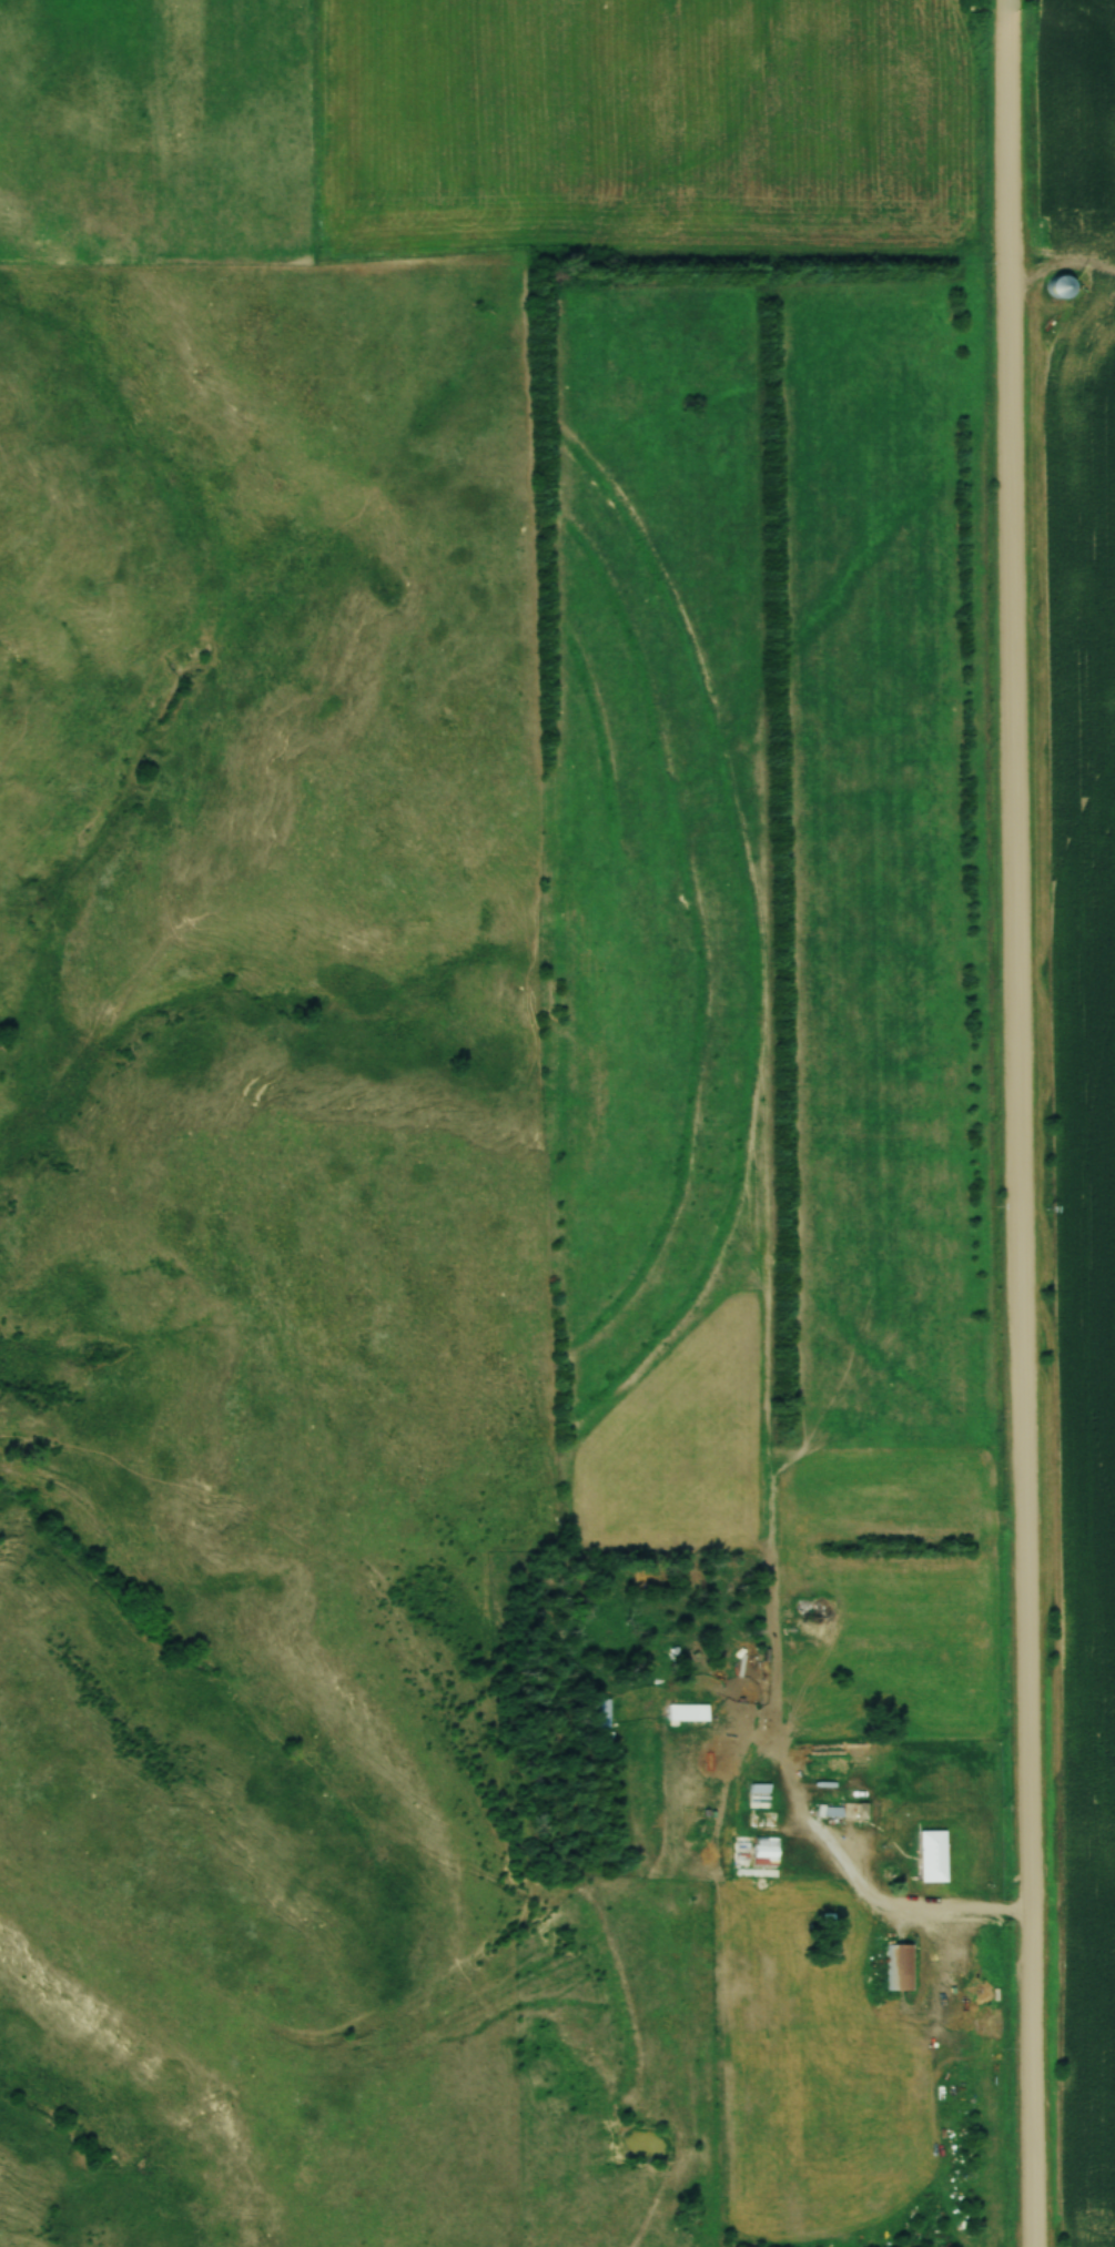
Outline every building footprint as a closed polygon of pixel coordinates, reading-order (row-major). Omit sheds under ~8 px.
[(1068,282),(1055,273),(1044,291),(1057,299),(1068,282)] [(605,1699),(586,1699),(586,1727),(605,1727),(605,1699)] [(702,1704),(667,1704),(667,1720),(702,1720),(702,1704)] [(940,1830),(915,1830),(915,1882),(940,1882),(940,1830)] [(885,1990),(910,1990),(910,1944),(885,1944),(885,1990)]
